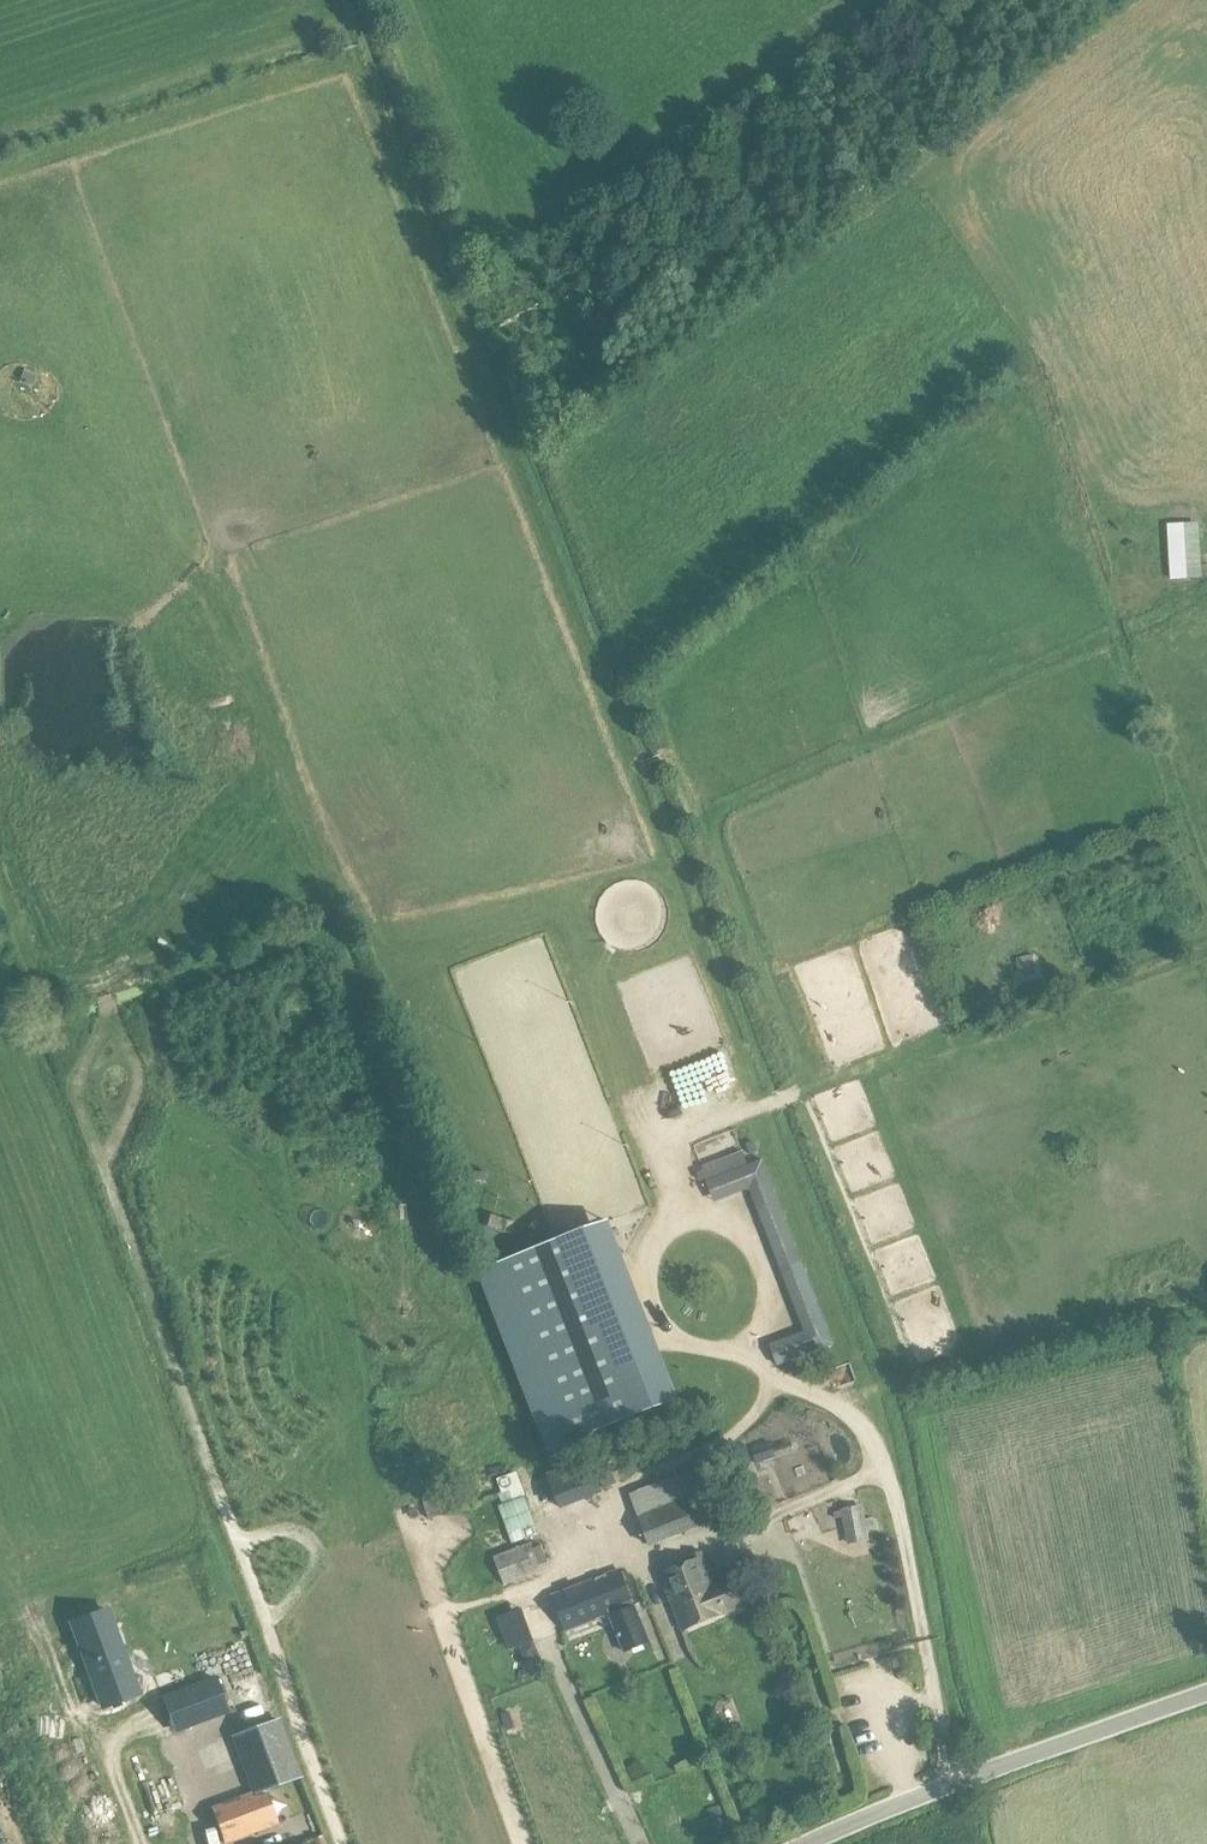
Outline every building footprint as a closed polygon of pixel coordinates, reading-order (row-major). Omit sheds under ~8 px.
[(1200,523),(1167,525),(1171,579),(1203,578),(1200,523)] [(1000,981),(1021,978),(1018,957),(997,960),(1000,981)] [(722,1050),(705,1058),(715,1080),(732,1072),(722,1050)] [(693,1139),(699,1152),(735,1138),(730,1125),(693,1139)] [(709,1181),(717,1201),(751,1188),(805,1331),(772,1344),(780,1365),(835,1344),(765,1160),(709,1181)] [(678,1400),(608,1221),(481,1271),(550,1450),(678,1400)] [(661,1480),(631,1492),(652,1548),(683,1536),(679,1526),(734,1506),(735,1510),(779,1493),(755,1429),(712,1445),(715,1453),(680,1466),(678,1458),(666,1462),(674,1482),(664,1486),(661,1480)] [(564,1469),(549,1475),(558,1499),(562,1508),(577,1503),(603,1492),(590,1459),(564,1469)] [(517,1466),(494,1474),(502,1498),(525,1490),(517,1466)] [(525,1496),(503,1504),(499,1506),(513,1544),(540,1533),(525,1496)] [(553,1497),(542,1501),(550,1524),(562,1520),(553,1497)] [(870,1541),(863,1506),(843,1510),(851,1545),(870,1541)] [(543,1572),(541,1566),(549,1563),(543,1545),(534,1549),(532,1543),(494,1557),(506,1587),(543,1572)] [(694,1556),(696,1561),(662,1575),(683,1630),(745,1606),(730,1566),(710,1573),(702,1553),(694,1556)] [(622,1569),(596,1579),(610,1616),(625,1654),(652,1643),(641,1616),(646,1613),(642,1604),(637,1606),(637,1605),(622,1569)] [(596,1579),(553,1596),(567,1631),(567,1632),(610,1616),(596,1579)] [(527,1603),(503,1611),(511,1638),(536,1630),(527,1603)] [(155,1625),(121,1637),(145,1705),(179,1693),(155,1625)] [(534,1643),(521,1648),(525,1657),(531,1659),(540,1656),(534,1643)] [(217,1679),(183,1693),(196,1724),(230,1710),(217,1679)] [(180,1839),(154,1768),(145,1744),(143,1744),(120,1680),(75,1697),(89,1735),(104,1730),(106,1736),(91,1741),(95,1752),(64,1764),(76,1795),(88,1791),(93,1805),(125,1793),(131,1810),(142,1806),(148,1821),(109,1836),(112,1843),(166,1843),(180,1839)] [(253,1793),(267,1788),(301,1776),(281,1721),(234,1739),(253,1791),(253,1793)] [(253,1791),(211,1806),(225,1843),(228,1843),(280,1824),(267,1788),(253,1793),(253,1791)] [(96,1834),(65,1843),(99,1843),(96,1834)]
